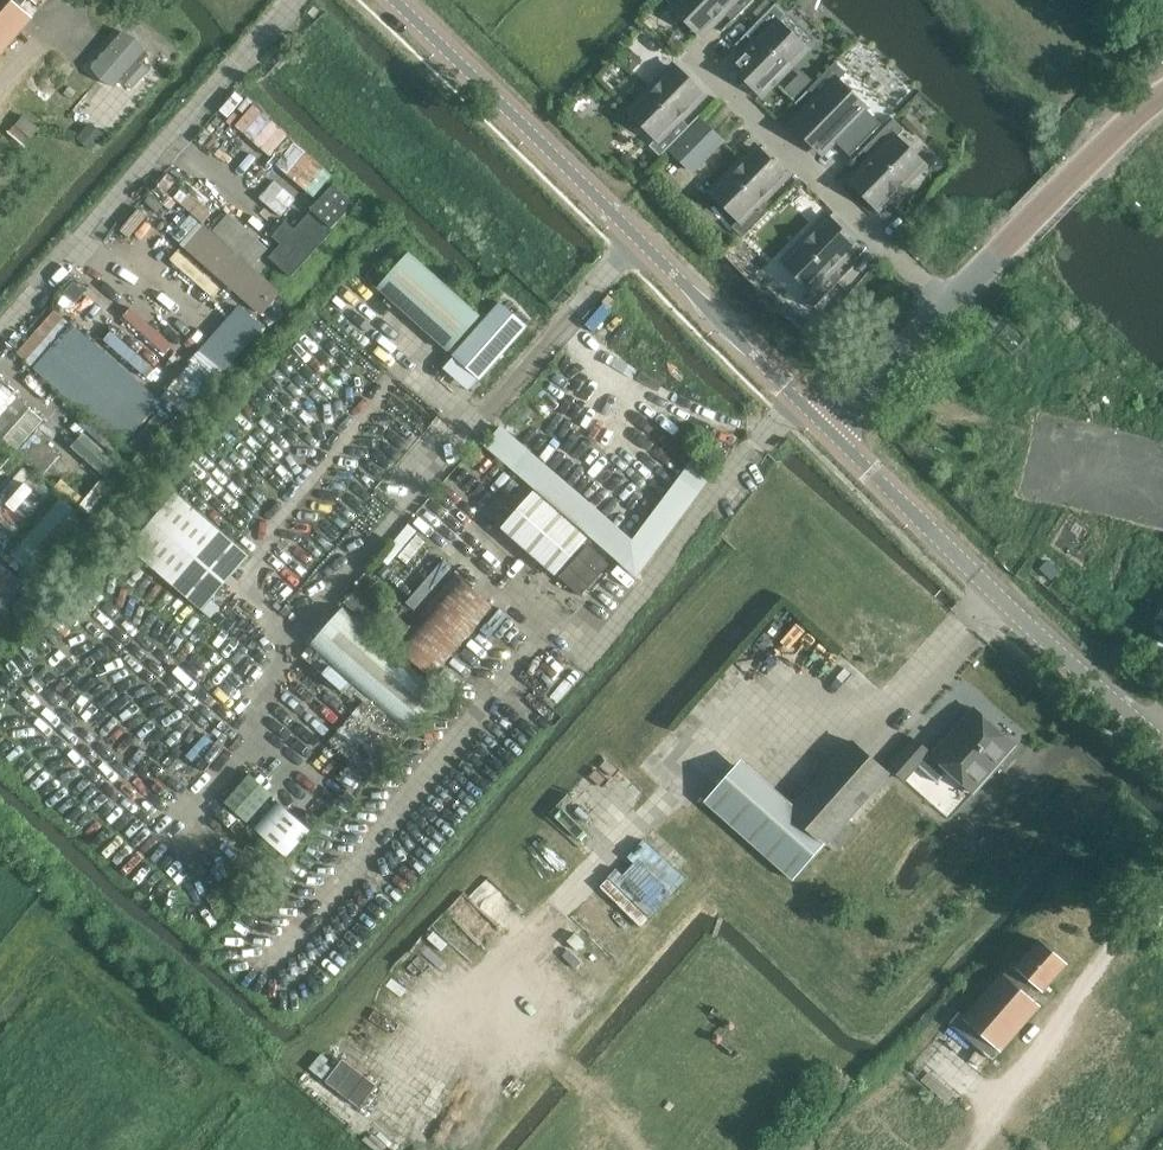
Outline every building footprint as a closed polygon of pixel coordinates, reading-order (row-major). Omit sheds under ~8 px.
[(20,6),(25,0),(0,0),(0,53),(31,16),(20,6)] [(753,0),(681,0),(674,7),(689,22),(691,19),(691,22),(692,23),(693,26),(694,27),(696,29),(697,29),(700,30),(702,30),(703,30),(705,29),(707,28),(708,26),(710,24),(710,22),(710,21),(710,20),(710,19),(712,21),(723,11),(732,20),(722,30),(723,31),(753,0)] [(805,49),(778,23),(787,14),(776,4),(736,44),(737,46),(747,35),(756,44),(746,54),(749,57),(747,57),(745,57),(743,57),(741,59),(740,60),(739,61),(738,63),(737,65),(738,67),(738,70),(739,71),(740,72),(741,74),(743,74),(745,75),(747,75),(748,75),(746,78),(762,93),(774,80),(777,80),(779,80),(781,79),(783,77),(785,76),(785,75),(786,74),(786,72),(787,70),(786,68),(786,67),(805,49)] [(115,42),(93,67),(114,86),(121,78),(133,89),(148,72),(136,61),(145,50),(124,31),(115,42)] [(864,107),(838,82),(847,73),(835,62),(795,103),(796,104),(810,90),(819,99),(806,113),(808,115),(806,115),(804,115),(803,116),(801,117),(799,118),(798,120),(798,121),(797,124),(797,125),(797,126),(798,129),(799,130),(800,131),(801,132),(803,133),(804,134),(806,134),(808,134),(806,136),(821,151),(834,138),(836,139),(839,138),(841,138),(843,136),(844,135),(845,134),(846,132),(846,130),(846,129),(846,128),(846,126),(864,107)] [(680,116),(690,106),(687,103),(690,103),(692,103),(694,101),(695,101),(696,99),(697,99),(698,97),(698,95),(698,93),(698,92),(698,90),(697,89),(696,87),(694,86),(692,85),(691,85),(689,84),(687,85),(690,82),(674,67),(662,80),(661,80),(659,80),(657,80),(655,81),(652,83),(651,85),(650,86),(650,87),(650,89),(650,90),(650,91),(650,92),(631,111),(658,137),(649,145),(660,156),(700,116),(699,115),(689,125),(680,116)] [(65,117),(93,84),(74,68),(46,101),(65,117)] [(40,127),(24,114),(15,124),(31,138),(40,127)] [(922,164),(896,138),(905,130),(894,119),(854,160),(855,161),(865,150),(874,159),(864,170),(866,172),(865,172),(863,172),(861,172),(860,173),(858,174),(856,176),(856,178),(855,181),(855,183),(856,184),(856,185),(857,187),(859,189),(861,190),(863,191),(866,191),(864,193),(879,208),(892,195),(894,196),(897,195),(899,194),(901,193),(902,192),(903,191),(903,189),(904,188),(904,186),(904,184),(904,183),(922,164)] [(75,138),(90,151),(105,133),(90,121),(75,138)] [(722,141),(702,121),(672,151),(692,171),(722,141)] [(315,195),(335,174),(295,136),(275,157),(315,195)] [(763,197),(773,187),(770,184),(772,184),(773,184),(776,184),(778,182),(779,181),(781,178),(781,176),(781,174),(781,171),(780,170),(779,168),(777,167),(775,166),(774,166),(772,166),(770,166),(773,163),(757,148),(745,161),(742,161),(740,161),(737,162),(736,163),(735,164),(735,165),(734,166),(733,167),(733,168),(732,171),(732,172),(733,174),(714,193),(740,218),(732,227),(743,238),(783,197),(782,196),(772,206),(763,197)] [(332,228),(355,204),(334,184),(311,208),(332,228)] [(285,289),(256,264),(272,244),(230,210),(216,228),(206,220),(213,212),(188,191),(180,200),(193,211),(173,235),(266,312),(285,289)] [(834,267),(844,257),(841,254),(844,254),(847,253),(849,252),(850,251),(851,249),(852,247),(852,246),(852,245),(852,244),(852,243),(852,241),(851,240),(850,238),(849,237),(847,236),(846,236),(844,235),(841,235),(844,233),(829,218),(816,231),(813,231),(811,231),(808,232),(806,233),(805,235),(804,236),(804,238),(803,239),(803,241),(803,242),(804,243),(785,262),(811,288),(803,296),(814,307),(854,266),(853,265),(843,276),(834,267)] [(409,253),(378,288),(449,350),(480,315),(409,253)] [(480,381),(527,326),(499,302),(451,356),(480,381)] [(244,303),(191,361),(214,381),(267,324),(244,303)] [(126,442),(164,399),(57,305),(19,348),(126,442)] [(0,381),(0,437),(17,451),(44,419),(0,381)] [(532,410),(537,404),(531,399),(527,405),(532,410)] [(633,540),(501,427),(486,444),(637,575),(712,475),(694,462),(633,540)] [(75,443),(104,471),(116,457),(87,430),(75,443)] [(250,554),(177,492),(129,548),(202,610),(250,554)] [(588,538),(534,492),(503,527),(556,574),(588,538)] [(11,557),(36,577),(84,520),(60,499),(11,557)] [(581,595),(610,564),(588,545),(560,576),(581,595)] [(0,616),(26,584),(0,563),(0,616)] [(471,589),(456,576),(454,574),(393,645),(433,679),(494,609),(471,589)] [(377,586),(364,575),(359,581),(361,583),(360,583),(371,593),(377,586)] [(405,622),(371,593),(360,583),(344,602),(389,641),(405,622)] [(443,693),(344,607),(309,646),(408,733),(443,693)] [(249,650),(219,624),(206,639),(237,665),(249,650)] [(974,793),(1016,745),(973,707),(932,754),(930,752),(915,739),(890,767),(905,780),(918,765),(938,783),(948,771),(974,793)] [(826,844),(888,773),(853,741),(790,812),(737,765),(705,800),(794,879),(826,844)] [(249,819),(276,791),(254,771),(227,799),(249,819)] [(310,832),(278,802),(254,827),(287,857),(310,832)] [(645,837),(630,855),(631,857),(608,885),(650,920),(689,873),(645,837)] [(1037,1004),(1026,994),(1035,984),(1043,991),(1067,964),(1040,940),(1017,967),(1013,964),(1004,975),(965,1019),(969,1023),(963,1030),(992,1055),(1037,1004)] [(345,1055),(338,1065),(322,1053),(312,1066),(363,1105),(381,1082),(345,1055)]
